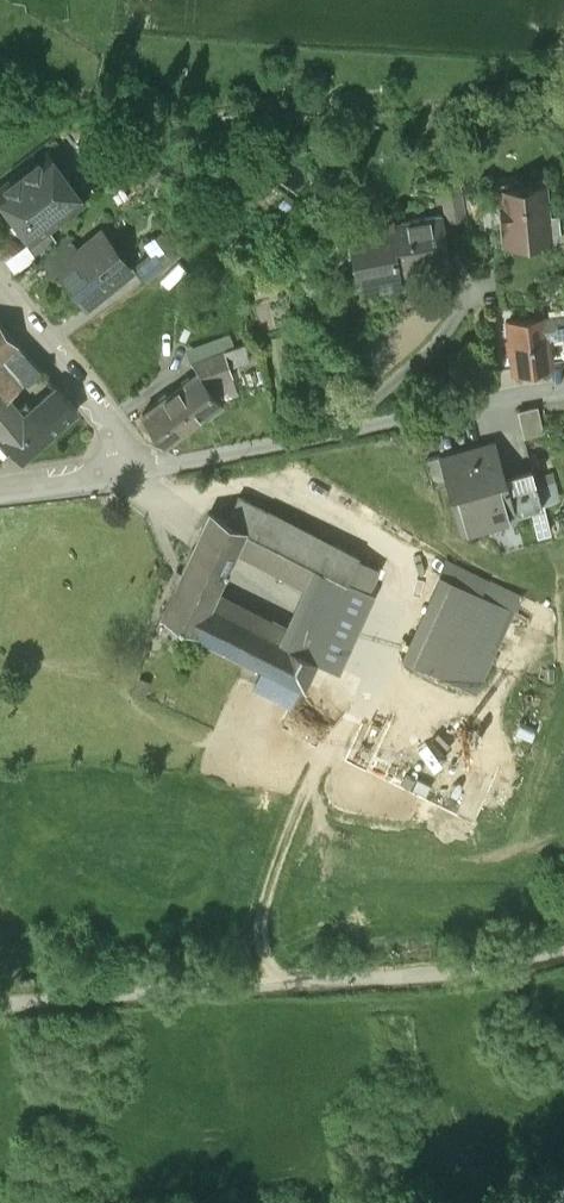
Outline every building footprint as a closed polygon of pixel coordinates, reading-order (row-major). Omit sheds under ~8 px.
[(0,183),(0,194),(31,236),(47,224),(83,198),(46,148),(0,183)] [(455,162),(445,160),(443,170),(431,169),(434,184),(441,183),(445,207),(462,204),(455,162)] [(544,170),(519,172),(520,180),(496,182),(499,221),(531,218),(532,227),(559,225),(557,200),(547,201),(544,170)] [(438,206),(386,214),(384,203),(350,208),(355,238),(362,237),(369,283),(396,279),(391,253),(420,249),(422,256),(445,252),(438,206)] [(31,236),(27,239),(36,251),(56,236),(47,224),(31,236)] [(107,234),(82,253),(77,247),(57,263),(86,301),(131,266),(107,234)] [(161,242),(134,262),(145,276),(172,257),(161,242)] [(277,272),(245,279),(256,327),(288,320),(277,272)] [(509,310),(507,310),(513,355),(513,357),(548,353),(542,306),(509,310)] [(509,307),(490,309),(493,357),(513,355),(507,310),(509,310),(509,307)] [(0,352),(22,378),(39,364),(17,339),(0,318),(0,353),(0,352)] [(224,347),(192,358),(213,387),(223,384),(220,376),(231,372),(224,347)] [(182,379),(141,410),(164,440),(205,409),(182,379)] [(22,416),(4,432),(21,453),(76,406),(58,385),(22,416)] [(0,390),(0,427),(3,431),(4,432),(22,416),(0,390)] [(510,396),(513,422),(532,420),(529,394),(510,396)] [(493,432),(437,448),(445,475),(457,519),(513,504),(505,473),(493,432)] [(437,448),(424,451),(432,479),(445,475),(437,448)] [(532,466),(505,473),(513,504),(540,496),(532,466)] [(283,638),(208,601),(195,625),(300,677),(312,653),(332,663),(368,588),(209,509),(199,529),(234,547),(235,545),(309,585),(283,638)] [(199,529),(160,608),(195,625),(208,601),(234,547),(199,529)] [(391,648),(473,682),(514,581),(432,547),(391,648)]
